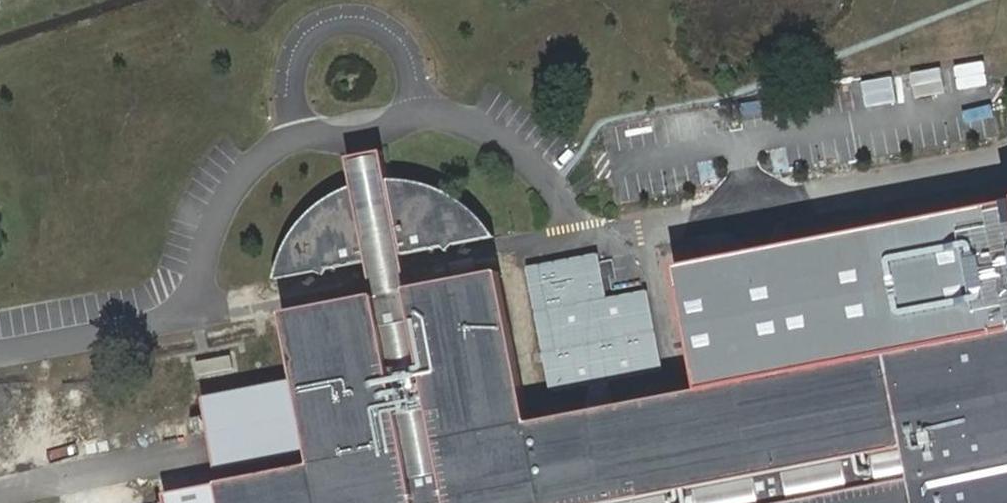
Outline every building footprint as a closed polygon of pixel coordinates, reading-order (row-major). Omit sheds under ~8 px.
[(879,348),(766,370),(706,381),(520,417),(486,262),(402,279),(395,243),(466,228),(459,215),(450,203),(425,183),(397,173),(381,171),(366,171),(336,180),(311,197),(292,222),(281,251),(280,266),(358,250),(365,286),(277,304),(289,369),(303,441),(306,455),(221,471),(227,502),(908,502),(879,348)] [(516,262),(540,388),(652,366),(637,286),(596,293),(588,249),(516,262)] [(879,348),(908,502),(1006,502),(1006,324),(879,348)] [(289,369),(198,387),(211,459),(303,441),(289,369)] [(11,424),(38,420),(33,390),(6,395),(11,424)] [(169,481),(173,502),(227,502),(221,471),(169,481)]
